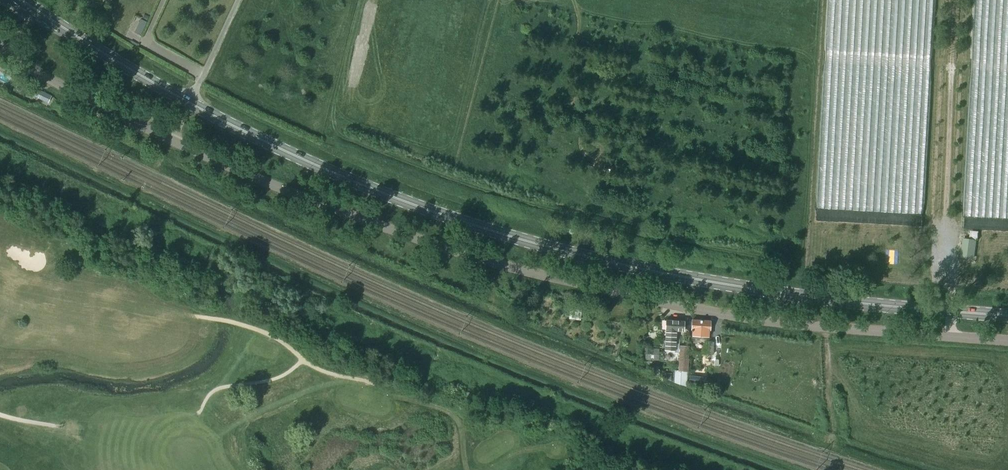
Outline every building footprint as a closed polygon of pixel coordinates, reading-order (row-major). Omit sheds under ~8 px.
[(142,34),(147,20),(141,18),(136,31),(142,34)] [(42,100),(48,103),(46,107),(50,109),(53,103),(55,98),(45,93),(44,93),(40,99),(42,100)] [(964,238),(961,257),(972,259),(973,248),(976,248),(978,235),(969,234),(969,239),(964,238)] [(570,318),(581,319),(581,309),(570,308),(570,318)] [(710,321),(692,320),(691,339),(704,339),(704,337),(709,337),(710,321)] [(665,350),(675,350),(676,332),(683,332),(684,322),(666,321),(665,350)] [(705,343),(705,355),(713,356),(713,343),(705,343)] [(678,371),(687,371),(689,346),(680,346),(678,371)] [(660,350),(644,349),(644,359),(660,360),(660,350)] [(688,373),(678,373),(677,382),(682,384),(682,385),(688,385),(688,373)]
